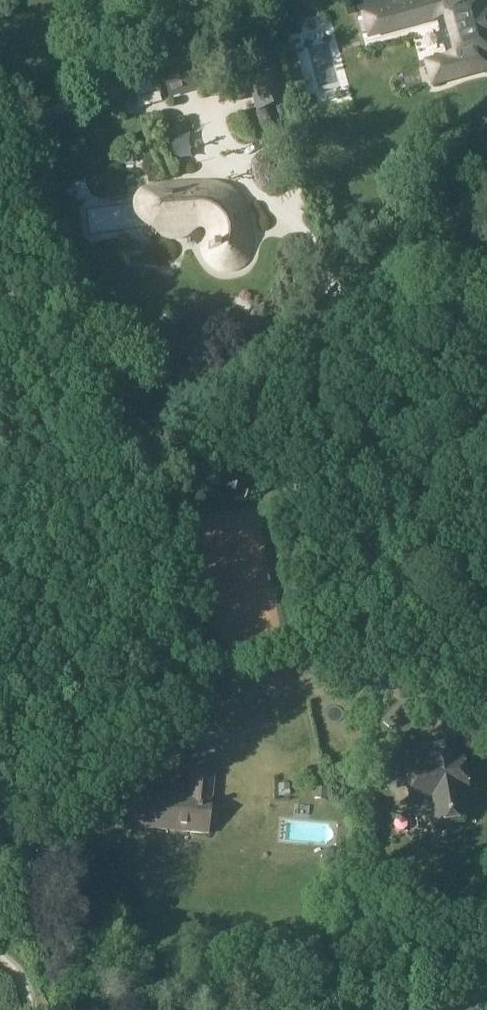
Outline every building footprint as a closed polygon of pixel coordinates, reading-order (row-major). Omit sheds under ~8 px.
[(369,38),(445,16),(456,54),(425,63),(431,87),(486,70),(486,16),(482,0),(412,0),(362,15),(369,38)] [(289,13),(278,16),(280,25),(291,22),(289,13)] [(212,49),(208,35),(186,41),(190,55),(212,49)] [(294,44),(280,48),(283,58),(296,54),(294,44)] [(247,82),(252,96),(254,96),(259,112),(291,102),(282,71),(279,72),(272,48),(256,53),(264,77),(247,82)] [(169,99),(200,90),(192,63),(161,72),(169,99)] [(306,88),(303,79),(290,82),(292,91),(306,88)] [(161,185),(156,187),(162,240),(166,241),(175,242),(180,241),(187,238),(192,236),(197,232),(199,231),(202,231),(204,232),(205,236),(205,238),(204,241),(202,244),(200,248),(201,252),(203,257),(207,263),(210,267),(216,271),(222,273),(228,273),(235,272),(243,268),(247,264),(253,255),(253,249),(253,239),(251,223),(249,211),(245,204),(240,195),(231,188),(221,184),(212,181),(199,181),(182,182),(167,184),(161,185)] [(430,801),(434,824),(470,817),(466,795),(470,794),(463,754),(458,755),(456,739),(419,745),(422,760),(404,764),(412,805),(430,801)] [(307,770),(318,770),(319,759),(308,758),(307,770)] [(127,827),(209,834),(215,774),(193,772),(191,797),(131,792),(127,827)] [(290,796),(290,783),(278,784),(278,796),(290,796)] [(328,789),(317,788),(315,800),(327,801),(328,789)]
